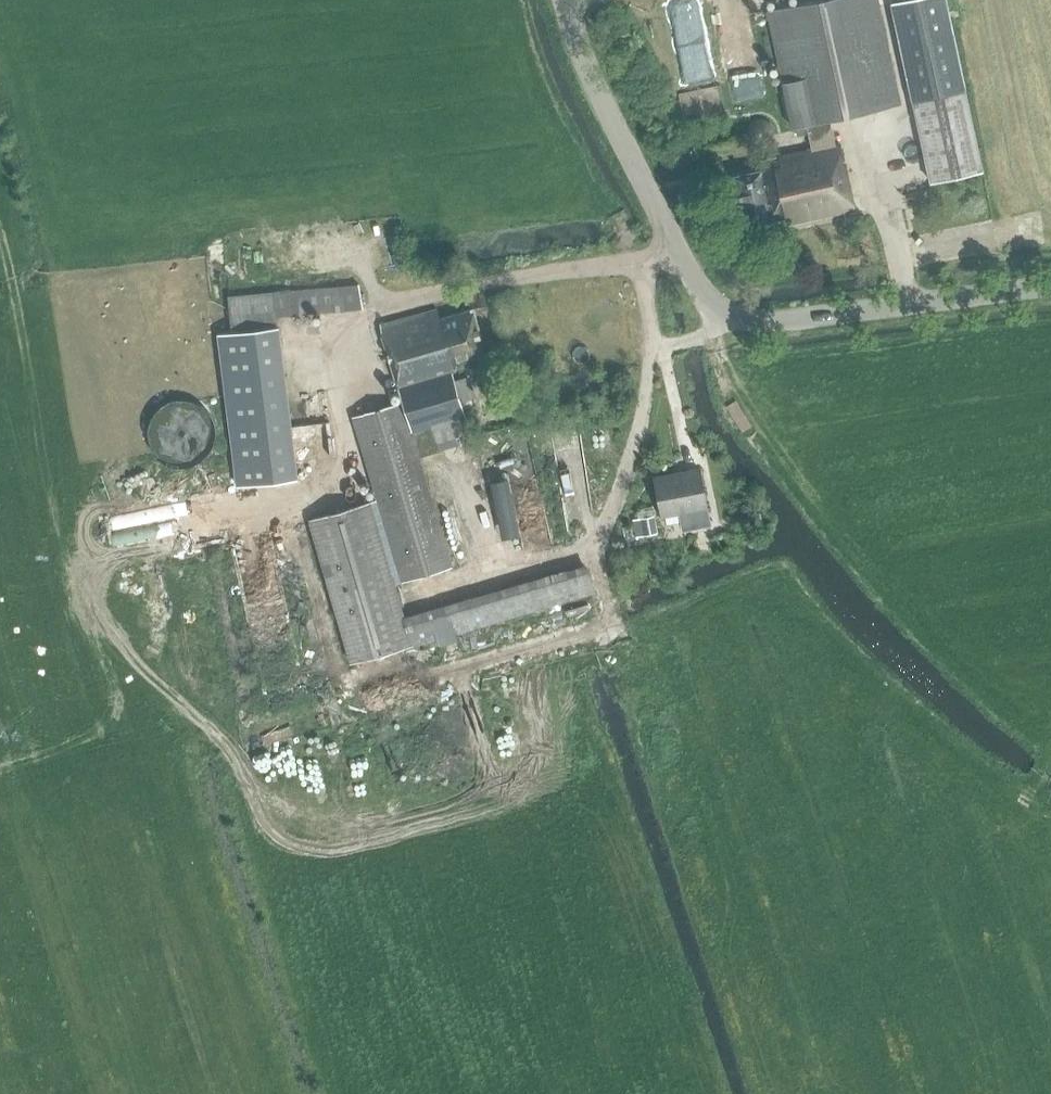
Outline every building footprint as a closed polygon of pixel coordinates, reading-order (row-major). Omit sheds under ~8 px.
[(767,11),(792,128),(795,127),(806,125),(808,134),(812,150),(778,158),(779,164),(759,169),(760,171),(734,177),(744,224),(770,218),(771,221),(785,218),(786,224),(853,209),(839,144),(835,145),(830,120),(900,105),(878,0),(818,0),(767,11)] [(931,183),(982,171),(945,0),(909,0),(892,4),(931,183)] [(748,125),(746,131),(747,135),(748,139),(750,142),(753,145),(757,146),(761,147),(765,146),(769,144),(772,141),(774,138),(774,134),(774,130),(772,126),(770,123),(766,121),(763,119),(759,119),(756,119),(752,121),(750,123),(748,125)] [(797,136),(808,134),(806,125),(795,127),(797,136)] [(923,244),(911,247),(915,258),(926,255),(923,244)] [(226,296),(231,335),(277,328),(275,317),(344,310),(361,307),(359,291),(341,294),(340,286),(325,288),(292,291),(289,290),(262,293),(226,296)] [(437,310),(380,326),(402,403),(352,417),(398,572),(390,575),(369,502),(309,520),(352,664),(412,646),(393,585),(403,582),(403,581),(452,566),(419,457),(439,451),(436,443),(470,433),(465,416),(451,371),(455,369),(454,364),(485,355),(472,310),(439,319),(437,310)] [(231,335),(218,336),(236,486),(297,478),(278,328),(277,328),(231,335)] [(147,433),(148,442),(151,450),(157,457),(164,463),(172,466),(181,467),(190,466),(198,463),(205,457),(210,450),(214,442),(215,433),(214,424),(210,416),(205,409),(198,404),(190,400),(181,399),(172,400),(164,404),(157,409),(151,416),(148,424),(147,433)] [(699,470),(654,479),(662,517),(707,508),(699,470)] [(657,533),(654,516),(653,508),(639,512),(640,518),(632,520),(636,536),(643,535),(657,533)] [(587,571),(412,622),(419,644),(594,593),(587,571)]
